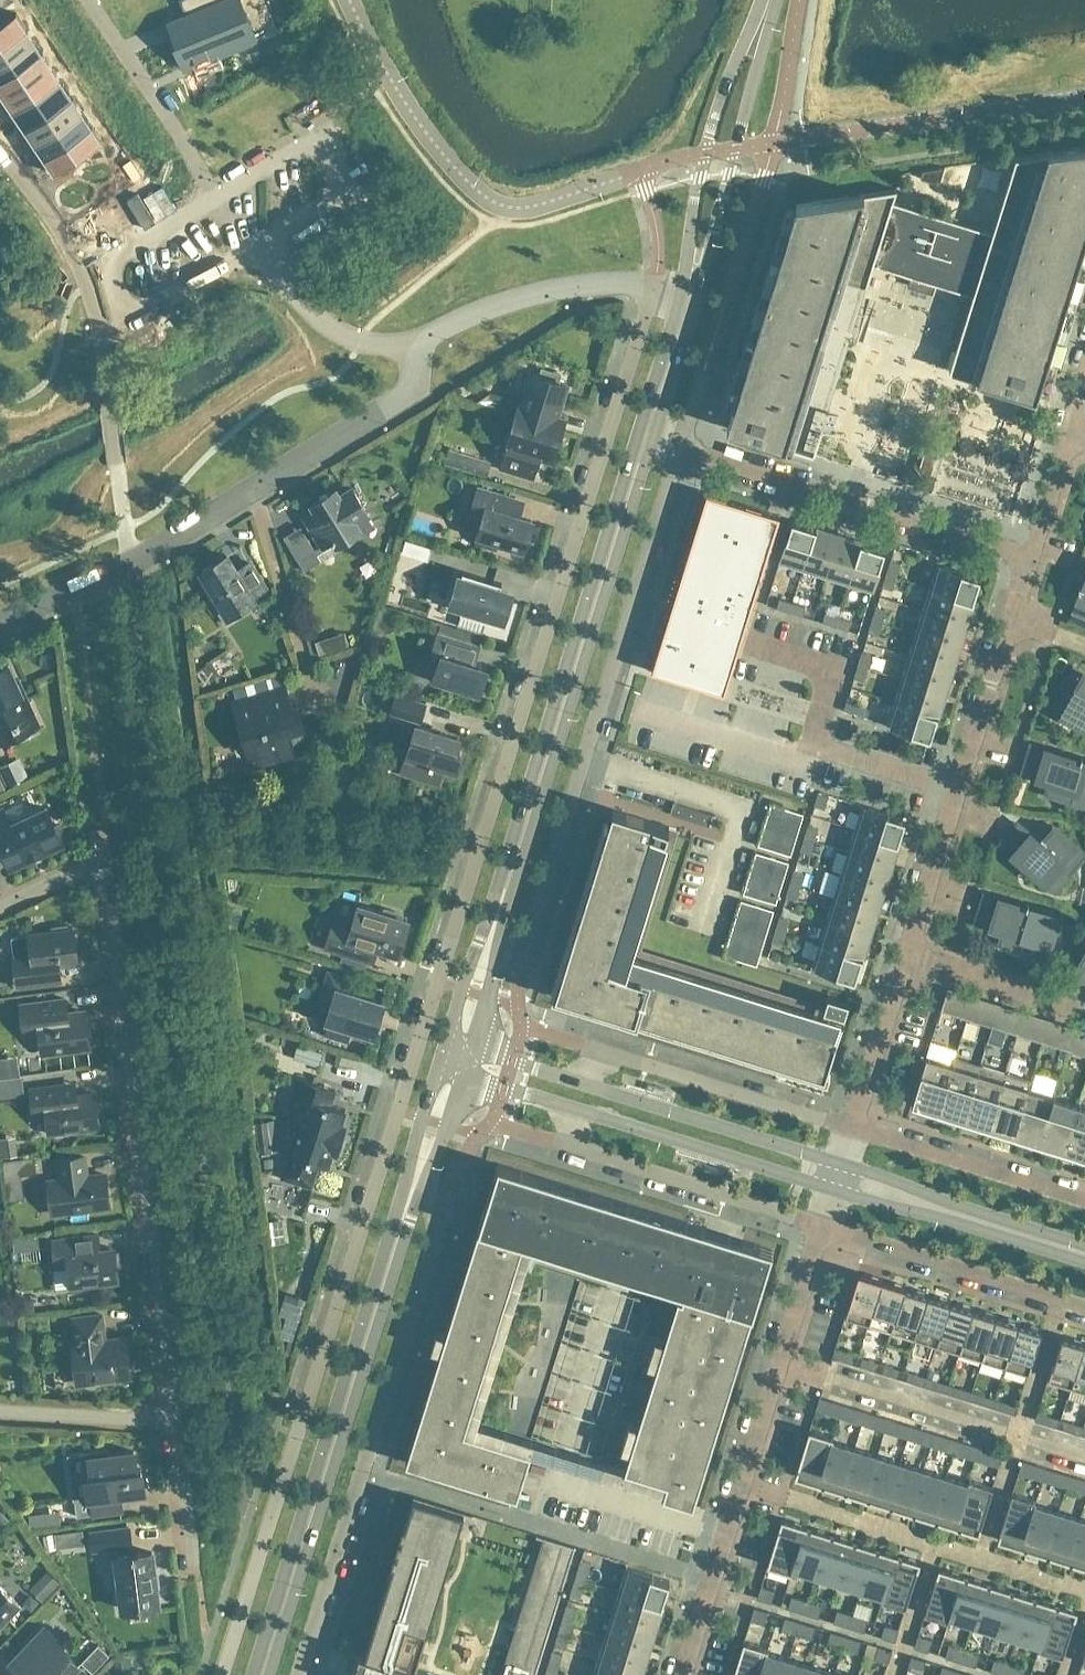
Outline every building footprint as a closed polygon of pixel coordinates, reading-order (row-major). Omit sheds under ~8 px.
[(175,36),(184,69),(237,47),(239,51),(281,34),(267,0),(179,0),(185,16),(177,19),(182,32),(175,36)] [(52,174),(54,172),(53,170),(98,140),(99,142),(101,141),(15,13),(13,14),(15,16),(0,26),(0,96),(52,174)] [(1083,246),(1084,239),(1084,146),(1022,155),(1015,156),(992,230),(987,249),(972,296),(949,370),(994,384),(992,392),(978,388),(966,427),(992,435),(1007,388),(1036,397),(1083,246)] [(814,455),(864,294),(873,265),(893,199),(897,189),(796,204),(727,428),(814,455)] [(972,296),(987,249),(992,230),(893,199),(873,265),(910,277),(908,285),(932,293),(935,285),(972,296)] [(530,369),(520,401),(517,400),(511,418),(561,434),(567,415),(560,413),(570,382),(530,369)] [(489,392),(475,402),(496,408),(500,396),(489,392)] [(552,461),(561,434),(511,418),(502,446),(505,447),(498,468),(533,479),(540,457),(552,461)] [(931,492),(946,447),(927,441),(913,486),(931,492)] [(486,477),(491,461),(448,449),(444,464),(486,477)] [(373,524),(366,513),(367,513),(352,488),(339,496),(335,489),(312,503),(316,510),(305,516),(322,544),(331,539),(332,541),(335,539),(336,542),(357,529),(359,532),(373,524)] [(531,521),(518,516),(522,502),(478,488),(470,513),(479,515),(483,517),(476,541),(495,547),(497,541),(523,549),(531,521)] [(651,670),(724,693),(779,516),(707,493),(672,603),(651,670)] [(802,570),(815,527),(792,520),(778,563),(802,570)] [(825,577),(838,534),(815,527),(802,570),(825,577)] [(848,585),(861,541),(838,534),(825,577),(848,585)] [(321,560),(307,538),(290,548),(304,571),(321,560)] [(428,560),(432,547),(405,539),(401,552),(428,560)] [(871,592),(885,549),(861,541),(848,585),(871,592)] [(252,595),(265,587),(250,562),(237,570),(227,555),(201,571),(207,581),(202,585),(226,623),(244,611),(241,606),(254,599),(252,595)] [(896,576),(900,564),(890,561),(886,573),(896,576)] [(973,600),(980,577),(937,563),(929,587),(973,600)] [(509,603),(509,592),(499,592),(499,587),(500,587),(501,583),(462,571),(457,587),(456,592),(452,592),(452,603),(462,603),(462,608),(461,607),(460,612),(499,624),(501,619),(500,619),(505,603),(509,603)] [(892,589),(896,576),(886,573),(882,586),(892,589)] [(1082,586),(1079,585),(1078,586),(1081,587),(1068,619),(1084,627),(1084,579),(1082,586)] [(966,623),(973,600),(929,587),(922,609),(966,623)] [(789,612),(792,602),(779,598),(776,608),(789,612)] [(802,616),(805,606),(792,602),(789,612),(802,616)] [(882,622),(886,609),(876,606),(872,619),(882,622)] [(959,646),(966,623),(922,609),(915,632),(959,646)] [(835,626),(838,616),(825,613),(822,622),(835,626)] [(847,630),(850,621),(838,616),(835,626),(847,630)] [(878,635),(882,622),(872,619),(868,632),(878,635)] [(951,669),(959,646),(915,632),(908,655),(951,669)] [(486,665),(474,661),(479,646),(437,633),(432,649),(442,652),(434,680),(478,693),(486,665)] [(327,636),(315,640),(319,654),(331,650),(327,636)] [(867,668),(871,655),(862,652),(858,665),(867,668)] [(944,691),(951,669),(908,655),(901,678),(944,691)] [(205,665),(196,671),(205,684),(214,677),(205,665)] [(863,680),(867,668),(858,665),(854,677),(863,680)] [(1072,665),(1061,686),(1072,692),(1060,715),(1084,728),(1084,672),(1072,665)] [(22,692),(20,693),(16,683),(8,666),(0,669),(0,744),(39,727),(22,692)] [(279,674),(232,688),(236,701),(283,687),(279,674)] [(937,714),(944,691),(901,678),(894,701),(937,714)] [(309,748),(299,716),(297,707),(291,708),(284,687),(283,687),(236,701),(233,702),(249,753),(253,752),(257,764),(309,748)] [(853,713),(857,700),(848,697),(844,710),(853,713)] [(418,719),(422,706),(395,698),(389,716),(404,721),(406,715),(418,719)] [(930,738),(937,714),(894,701),(887,724),(930,738)] [(455,768),(459,752),(454,751),(458,738),(417,725),(402,773),(436,783),(442,764),(455,768)] [(1081,759),(1082,756),(1081,756),(1080,759),(1058,752),(1045,748),(1040,764),(1024,759),(1020,773),(1049,782),(1074,790),(1070,801),(1069,802),(1084,807),(1084,761),(1081,759)] [(0,766),(0,769),(8,787),(28,778),(18,757),(0,766)] [(824,808),(828,796),(818,793),(814,805),(824,808)] [(708,822),(712,811),(672,799),(668,810),(708,822)] [(790,855),(803,813),(770,803),(758,845),(790,855)] [(898,842),(905,818),(861,805),(854,828),(898,842)] [(11,866),(61,843),(60,841),(66,838),(60,824),(54,826),(45,807),(9,823),(2,808),(0,809),(0,842),(11,866)] [(657,864),(669,826),(612,809),(600,846),(657,864)] [(814,841),(818,828),(808,825),(804,838),(814,841)] [(1060,865),(1077,846),(1053,826),(1043,837),(1041,834),(1040,835),(1043,838),(1040,840),(1030,831),(1020,843),(1007,832),(998,843),(1021,863),(1055,892),(1070,874),(1069,872),(1068,873),(1060,865)] [(890,865),(898,842),(854,828),(847,851),(890,865)] [(810,853),(814,841),(804,838),(800,850),(810,853)] [(645,900),(657,864),(600,846),(589,883),(645,900)] [(788,862),(756,851),(743,893),(775,903),(788,862)] [(883,887),(890,865),(847,851),(840,874),(883,887)] [(799,886),(803,874),(794,871),(790,883),(799,886)] [(876,910),(883,887),(840,874),(833,897),(876,910)] [(634,937),(645,900),(589,883),(578,919),(634,937)] [(795,899),(799,886),(790,883),(786,896),(795,899)] [(1024,938),(1049,946),(1059,916),(1027,906),(1028,903),(1027,903),(1026,906),(1012,901),(995,896),(985,928),(1002,933),(999,944),(1020,950),(1024,938)] [(869,933),(876,910),(833,897),(826,920),(869,933)] [(756,965),(773,910),(741,900),(723,955),(756,965)] [(397,954),(407,920),(401,918),(402,914),(383,908),(382,912),(359,905),(353,924),(335,919),(326,947),(342,952),(367,960),(371,961),(375,947),(397,954)] [(785,932),(789,919),(780,916),(776,929),(785,932)] [(602,1008),(622,944),(631,947),(634,937),(578,919),(555,993),(602,1008)] [(862,956),(869,933),(826,920),(819,942),(862,956)] [(29,934),(11,936),(13,956),(17,986),(60,981),(60,979),(57,980),(55,968),(57,964),(77,962),(72,929),(68,929),(67,925),(51,927),(52,931),(29,934)] [(781,945),(785,932),(776,929),(772,942),(781,945)] [(855,979),(862,956),(819,942),(811,966),(855,979)] [(634,1018),(652,961),(629,954),(631,947),(622,944),(602,1008),(634,1018)] [(1071,976),(1084,983),(1084,982),(1084,951),(1071,976)] [(342,952),(339,964),(363,972),(367,960),(342,952)] [(666,1028),(683,971),(652,961),(634,1018),(666,1028)] [(372,1034),(382,1002),(348,991),(352,979),(328,971),(317,1006),(330,1010),(327,1020),(329,1020),(325,1033),(347,1040),(349,1032),(366,1038),(368,1033),(372,1034)] [(697,1038),(715,981),(683,971),(666,1028),(697,1038)] [(69,975),(69,987),(92,988),(92,976),(69,975)] [(729,1048),(747,991),(715,981),(697,1038),(729,1048)] [(760,1058),(778,1001),(747,991),(729,1048),(760,1058)] [(961,991),(959,1016),(966,1019),(973,996),(974,996),(961,991)] [(87,1047),(84,1021),(83,1011),(66,1013),(64,998),(21,1004),(25,1034),(41,1032),(43,1053),(87,1047)] [(986,999),(985,1024),(992,1026),(999,1004),(1000,1003),(986,999)] [(792,1068),(810,1010),(778,1001),(760,1058),(792,1068)] [(1011,1007),(1010,1032),(1017,1034),(1024,1012),(1025,1012),(1025,1011),(1011,1007)] [(824,1078),(842,1021),(810,1010),(792,1068),(824,1078)] [(1037,1015),(1035,1040),(1042,1042),(1049,1020),(1050,1020),(1050,1019),(1037,1015)] [(1062,1023),(1060,1048),(1067,1050),(1074,1028),(1075,1028),(1076,1027),(1062,1023)] [(293,1058),(318,1066),(323,1052),(297,1044),(293,1058)] [(1060,1048),(1057,1058),(1064,1060),(1067,1050),(1060,1048)] [(937,1111),(954,1056),(953,1056),(951,1063),(926,1055),(911,1103),(937,1111)] [(962,1119),(979,1064),(954,1056),(937,1111),(962,1119)] [(988,1127),(1005,1072),(979,1064),(962,1119),(988,1127)] [(1013,1135),(1030,1080),(1005,1072),(988,1127),(1013,1135)] [(23,1095),(21,1077),(0,1079),(0,1098),(23,1095)] [(345,1109),(331,1105),(336,1090),(297,1078),(288,1106),(296,1109),(292,1123),(339,1137),(344,1123),(341,1122),(345,1109)] [(1038,1143),(1053,1095),(1029,1087),(1031,1080),(1030,1080),(1013,1135),(1038,1143)] [(75,1095),(73,1084),(72,1084),(72,1083),(30,1088),(33,1115),(46,1114),(49,1133),(53,1133),(56,1136),(63,1135),(66,1131),(98,1127),(93,1093),(75,1095)] [(1064,1151),(1079,1103),(1053,1095),(1038,1143),(1064,1151)] [(1079,1103),(1064,1151),(1084,1157),(1084,1105),(1079,1103)] [(270,1120),(254,1122),(258,1154),(274,1151),(270,1120)] [(328,1164),(332,1151),(335,1152),(339,1137),(292,1123),(291,1123),(295,1125),(287,1152),(289,1152),(282,1177),(311,1186),(318,1161),(328,1164)] [(279,1127),(276,1151),(287,1152),(289,1128),(279,1127)] [(108,1206),(103,1174),(83,1176),(82,1170),(86,1170),(84,1156),(58,1159),(60,1179),(49,1181),(53,1213),(108,1206)] [(693,1505),(723,1406),(772,1249),(742,1240),(498,1164),(431,1378),(405,1462),(508,1494),(522,1449),(465,1431),(523,1242),(684,1292),(682,1299),(678,1297),(624,1469),(666,1482),(662,1496),(693,1505)] [(265,1188),(265,1214),(290,1214),(289,1188),(265,1188)] [(119,1264),(118,1251),(113,1252),(113,1248),(100,1250),(98,1234),(52,1240),(55,1266),(64,1265),(64,1264),(69,1264),(72,1289),(91,1287),(90,1281),(116,1277),(115,1264),(119,1264)] [(38,1237),(23,1238),(25,1252),(40,1250),(38,1237)] [(868,1322),(881,1279),(858,1271),(852,1291),(845,1314),(868,1322)] [(891,1329),(904,1286),(881,1279),(868,1322),(891,1329)] [(914,1336),(927,1293),(904,1286),(891,1329),(914,1336)] [(936,1343),(950,1300),(927,1293),(914,1336),(936,1343)] [(959,1350),(973,1307),(950,1300),(936,1343),(959,1350)] [(0,1307),(0,1324),(16,1324),(15,1307),(0,1307)] [(982,1357),(995,1314),(973,1307),(959,1350),(982,1357)] [(129,1376),(124,1338),(104,1341),(101,1314),(72,1318),(75,1344),(73,1345),(75,1362),(72,1366),(73,1376),(77,1379),(78,1383),(82,1382),(86,1385),(95,1384),(98,1380),(129,1376)] [(1005,1364),(1018,1321),(995,1314),(982,1357),(1005,1364)] [(285,1317),(282,1329),(295,1332),(298,1321),(285,1317)] [(1028,1372),(1042,1329),(1018,1321),(1005,1364),(1028,1372)] [(1071,1385),(1084,1342),(1061,1335),(1047,1378),(1071,1385)] [(1084,1342),(1071,1385),(1084,1389),(1084,1342)] [(845,1361),(847,1352),(834,1348),(831,1357),(845,1361)] [(878,1371),(880,1362),(868,1359),(865,1367),(878,1371)] [(890,1375),(893,1366),(880,1362),(878,1371),(890,1375)] [(923,1385),(926,1377),(914,1373),(911,1381),(923,1385)] [(936,1389),(938,1380),(926,1377),(923,1385),(936,1389)] [(969,1399),(971,1391),(959,1387),(956,1395),(969,1399)] [(981,1403),(984,1395),(971,1391),(969,1399),(981,1403)] [(829,1414),(833,1401),(819,1397),(815,1409),(829,1414)] [(1015,1414),(1018,1405),(1004,1401),(1002,1410),(1015,1414)] [(861,1424),(865,1411),(850,1406),(846,1419),(861,1424)] [(877,1429),(881,1416),(865,1411),(861,1424),(877,1429)] [(1047,1424),(1050,1415),(1037,1411),(1034,1420),(1047,1424)] [(907,1438),(911,1425),(895,1421),(892,1433),(907,1438)] [(1080,1434),(1083,1426),(1071,1422),(1068,1430),(1080,1434)] [(922,1443),(926,1430),(911,1425),(907,1438),(922,1443)] [(818,1483),(832,1437),(809,1430),(799,1462),(794,1476),(818,1483)] [(952,1452),(956,1440),(941,1435),(937,1447),(952,1452)] [(841,1490),(854,1448),(832,1441),(833,1437),(832,1437),(818,1483),(841,1490)] [(968,1457),(972,1444),(956,1440),(952,1452),(968,1457)] [(863,1497),(877,1455),(854,1448),(841,1490),(863,1497)] [(83,1452),(67,1454),(75,1516),(93,1514),(121,1510),(119,1495),(126,1495),(144,1492),(141,1469),(136,1469),(133,1451),(109,1454),(108,1449),(83,1452)] [(999,1467),(1003,1454),(989,1450),(985,1462),(999,1467)] [(886,1505),(899,1463),(877,1455),(863,1497),(886,1505)] [(1032,1477),(1036,1464),(1022,1460),(1018,1473),(1032,1477)] [(909,1512),(922,1470),(899,1463),(886,1505),(909,1512)] [(932,1519),(945,1477),(922,1470),(909,1512),(932,1519)] [(1064,1487),(1068,1474),(1053,1470),(1049,1482),(1064,1487)] [(1079,1492),(1083,1479),(1068,1474),(1064,1487),(1079,1492)] [(955,1526),(969,1480),(968,1479),(967,1484),(945,1477),(932,1519),(955,1526)] [(978,1533),(992,1487),(969,1480),(955,1526),(978,1533)] [(1021,1546),(1035,1500),(1012,1493),(997,1539),(1021,1546)] [(464,1512),(446,1506),(442,1505),(413,1496),(364,1652),(357,1650),(355,1656),(356,1657),(350,1674),(413,1674),(464,1512)] [(1043,1554),(1056,1511),(1035,1505),(1036,1500),(1035,1500),(1021,1546),(1043,1554)] [(1066,1561),(1079,1518),(1056,1511),(1043,1554),(1066,1561)] [(43,1512),(27,1514),(29,1528),(45,1526),(43,1512)] [(790,1572),(805,1525),(781,1518),(767,1565),(790,1572)] [(1079,1518),(1066,1561),(1084,1566),(1084,1520),(1079,1518)] [(814,1575),(828,1533),(805,1525),(790,1572),(791,1572),(793,1568),(814,1575)] [(158,1604),(151,1552),(129,1555),(128,1545),(130,1545),(128,1527),(90,1532),(92,1549),(116,1546),(118,1556),(115,1556),(122,1609),(158,1604)] [(837,1582),(850,1540),(828,1533),(814,1575),(837,1582)] [(564,1583),(565,1578),(569,1565),(571,1561),(575,1546),(544,1537),(500,1674),(535,1674),(564,1583)] [(860,1589),(873,1547),(850,1540),(837,1582),(860,1589)] [(882,1600),(896,1554),(873,1547),(860,1589),(882,1596),(881,1600),(882,1600)] [(905,1608),(919,1561),(896,1554),(882,1600),(905,1608)] [(585,1580),(590,1563),(581,1560),(575,1577),(585,1580)] [(662,1604),(669,1581),(626,1567),(618,1591),(662,1604)] [(947,1621),(962,1574),(938,1567),(924,1613),(947,1621)] [(45,1570),(36,1580),(49,1593),(58,1583),(45,1570)] [(972,1624),(985,1581),(962,1574),(947,1621),(948,1621),(950,1617),(972,1624)] [(579,1598),(585,1580),(575,1577),(570,1595),(579,1598)] [(994,1631),(1007,1589),(985,1581),(972,1624),(994,1631)] [(18,1603),(0,1586),(0,1622),(18,1603)] [(771,1603),(774,1590),(760,1586),(756,1598),(771,1603)] [(1017,1638),(1030,1596),(1007,1589),(994,1631),(1017,1638)] [(655,1627),(662,1604),(618,1591),(611,1613),(655,1627)] [(803,1613),(807,1600),(791,1595),(787,1608),(803,1613)] [(1039,1649),(1053,1603),(1030,1596),(1017,1638),(1039,1645),(1038,1649),(1039,1649)] [(818,1617),(822,1605),(807,1600),(803,1613),(818,1617)] [(1062,1656),(1077,1610),(1053,1603),(1039,1649),(1062,1656)] [(571,1626),(576,1608),(567,1605),(561,1623),(571,1626)] [(764,1624),(768,1611),(754,1607),(752,1612),(750,1619),(764,1624)] [(848,1627),(852,1614),(837,1609),(833,1622),(848,1627)] [(647,1650),(655,1627),(611,1613),(604,1636),(647,1650)] [(864,1632),(868,1619),(852,1614),(848,1627),(864,1632)] [(796,1634),(800,1621),(785,1616),(781,1629),(796,1634)] [(811,1639),(815,1626),(800,1621),(796,1634),(811,1639)] [(565,1644),(571,1626),(561,1623),(555,1641),(565,1644)] [(895,1641),(898,1629),(884,1624),(880,1637),(895,1641)] [(77,1666),(66,1655),(70,1651),(44,1627),(10,1663),(23,1674),(69,1674),(77,1666)] [(842,1648),(846,1635),(830,1631),(826,1643),(842,1648)] [(857,1653),(861,1640),(846,1635),(842,1648),(857,1653)] [(928,1652),(931,1639),(917,1635),(913,1647),(928,1652)] [(640,1672),(647,1650),(604,1636),(597,1659),(640,1672)] [(767,1648),(743,1641),(733,1674),(758,1674),(767,1648)] [(92,1672),(109,1655),(97,1644),(81,1662),(92,1672)] [(960,1662),(964,1649),(948,1644),(944,1657),(960,1662)] [(888,1662),(892,1650),(878,1645),(874,1658),(888,1662)] [(788,1659),(766,1652),(768,1648),(767,1648),(758,1674),(783,1674),(788,1659)] [(975,1666),(979,1654),(964,1649),(960,1662),(975,1666)] [(556,1672),(562,1654),(552,1651),(547,1669),(556,1672)] [(921,1673),(925,1660),(911,1656),(907,1668),(921,1673)] [(115,1660),(117,1674),(129,1674),(126,1658),(115,1660)] [(1009,1663),(994,1658),(990,1671),(1003,1674),(1006,1674),(1009,1663)] [(640,1672),(597,1659),(592,1674),(640,1674),(640,1672)] [(811,1666),(788,1659),(783,1674),(808,1674),(811,1666)] [(1025,1668),(1009,1663),(1006,1674),(1022,1674),(1025,1668)] [(957,1670),(942,1665),(939,1674),(956,1674),(957,1670)] [(834,1673),(811,1666),(808,1674),(833,1674),(834,1673)]
